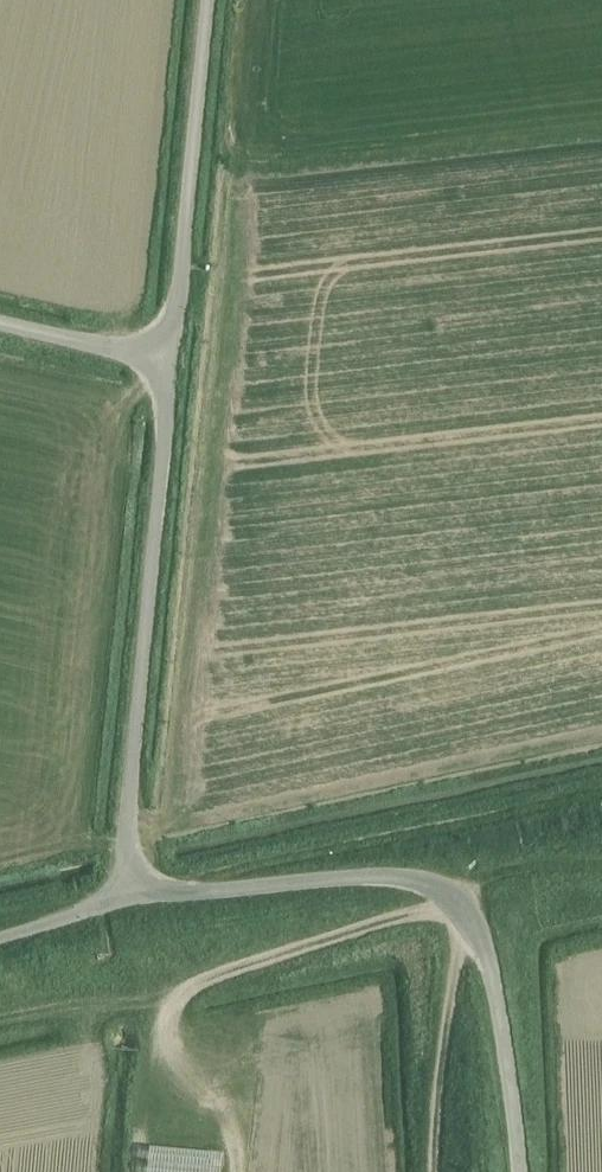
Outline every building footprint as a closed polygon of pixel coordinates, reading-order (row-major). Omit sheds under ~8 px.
[(147,1171),(221,1171),(222,1157),(149,1150),(147,1171)]
